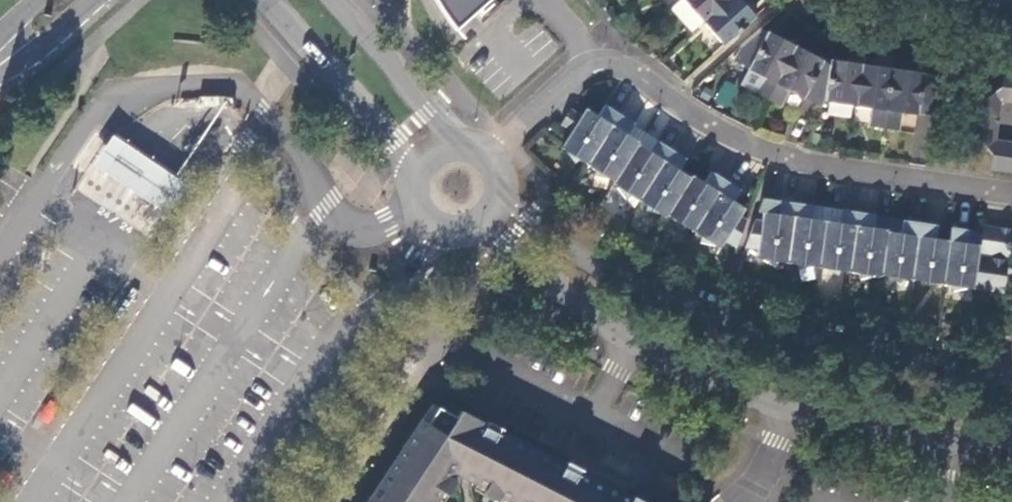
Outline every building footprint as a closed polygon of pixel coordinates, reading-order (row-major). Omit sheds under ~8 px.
[(443,10),(452,23),(457,29),(490,0),(437,0),(443,10)] [(682,0),(681,0),(670,10),(690,34),(703,23),(682,0)] [(728,0),(682,0),(703,23),(728,0)] [(756,17),(742,0),(743,0),(728,0),(703,23),(724,45),(756,17)] [(770,98),(797,44),(768,29),(766,31),(762,28),(739,49),(736,59),(752,68),(763,74),(756,90),(770,98)] [(856,105),(864,45),(854,42),(851,61),(831,57),(830,64),(825,99),(856,105)] [(826,60),(797,44),(770,98),(781,104),(789,88),(804,96),(807,94),(823,103),(825,99),(830,64),(825,62),(826,60)] [(884,127),(892,68),(876,64),(877,48),(864,45),(856,105),(872,107),(871,124),(884,127)] [(763,74),(752,68),(747,77),(747,82),(757,87),(763,74)] [(932,116),(938,75),(892,68),(884,127),(900,129),(902,110),(932,116)] [(1003,70),(1001,84),(983,98),(970,95),(968,111),(1001,117),(1003,101),(1011,102),(1011,71),(1003,70)] [(213,97),(204,97),(205,106),(214,105),(213,97)] [(573,133),(565,145),(564,144),(560,149),(567,153),(574,163),(580,159),(589,166),(621,114),(605,104),(598,115),(587,108),(582,117),(573,133)] [(573,133),(582,117),(573,111),(562,125),(573,133)] [(1001,117),(968,111),(966,119),(1000,125),(1001,117)] [(639,145),(641,141),(628,133),(633,125),(634,121),(621,114),(589,166),(595,170),(596,176),(608,177),(616,182),(639,145)] [(966,119),(964,136),(979,139),(991,155),(989,169),(1011,172),(1011,140),(997,137),(1000,125),(966,119)] [(646,133),(633,125),(628,133),(641,141),(646,133)] [(658,140),(646,133),(641,141),(639,145),(650,151),(658,140)] [(149,201),(166,213),(186,183),(167,171),(144,156),(133,149),(124,143),(113,136),(94,163),(105,171),(128,187),(149,201)] [(641,201),(672,149),(658,140),(650,151),(639,145),(616,182),(614,185),(625,197),(632,196),(641,201)] [(685,157),(672,149),(641,201),(647,205),(648,210),(662,215),(667,218),(669,215),(692,177),(678,169),(685,157)] [(695,231),(728,179),(713,170),(705,181),(694,174),(692,177),(669,215),(674,218),(681,228),(687,226),(695,231)] [(728,179),(695,231),(703,235),(704,242),(715,244),(722,248),(726,240),(739,248),(749,219),(743,215),(747,206),(735,198),(742,187),(728,179)] [(632,196),(625,197),(634,206),(636,208),(641,201),(632,196)] [(789,261),(797,204),(779,202),(777,213),(763,211),(762,218),(757,217),(747,245),(759,248),(757,257),(764,258),(775,266),(779,260),(789,261)] [(820,266),(826,220),(811,217),(812,206),(797,204),(789,261),(796,262),(800,268),(813,265),(820,266)] [(838,273),(842,267),(851,268),(859,213),(841,210),(839,221),(826,220),(820,266),(827,267),(838,273)] [(888,229),(888,228),(875,226),(876,215),(859,213),(851,268),(858,270),(860,275),(876,273),(882,274),(888,229)] [(890,216),(876,215),(875,226),(888,228),(890,216)] [(906,218),(890,216),(888,228),(888,229),(905,232),(906,218)] [(913,278),(921,220),(906,218),(905,232),(888,229),(882,274),(882,276),(889,277),(900,282),(903,277),(913,278)] [(933,221),(921,220),(913,278),(922,280),(923,286),(935,282),(944,283),(950,237),(932,235),(933,221)] [(967,285),(976,286),(981,252),(995,254),(999,224),(983,222),(981,241),(966,239),(967,226),(952,224),(950,237),(944,283),(950,284),(952,284),(953,289),(967,285)] [(1009,256),(1011,236),(1011,226),(999,224),(995,254),(1009,256)] [(982,228),(967,226),(966,239),(981,241),(982,228)] [(1004,291),(1005,291),(1007,272),(1011,273),(1011,257),(1009,256),(995,254),(981,252),(976,286),(1004,291)] [(608,491),(580,477),(577,482),(571,479),(565,476),(568,470),(502,436),(498,442),(492,438),(486,436),(490,430),(464,416),(460,422),(440,412),(429,428),(422,424),(402,453),(409,457),(378,501),(440,501),(460,472),(477,481),(474,486),(506,501),(602,501),(608,491)] [(498,442),(502,436),(490,430),(486,436),(492,438),(498,442)] [(369,501),(378,501),(409,457),(402,453),(369,501)] [(577,482),(580,477),(568,470),(565,476),(571,479),(577,482)] [(608,491),(602,501),(630,501),(608,491)]
